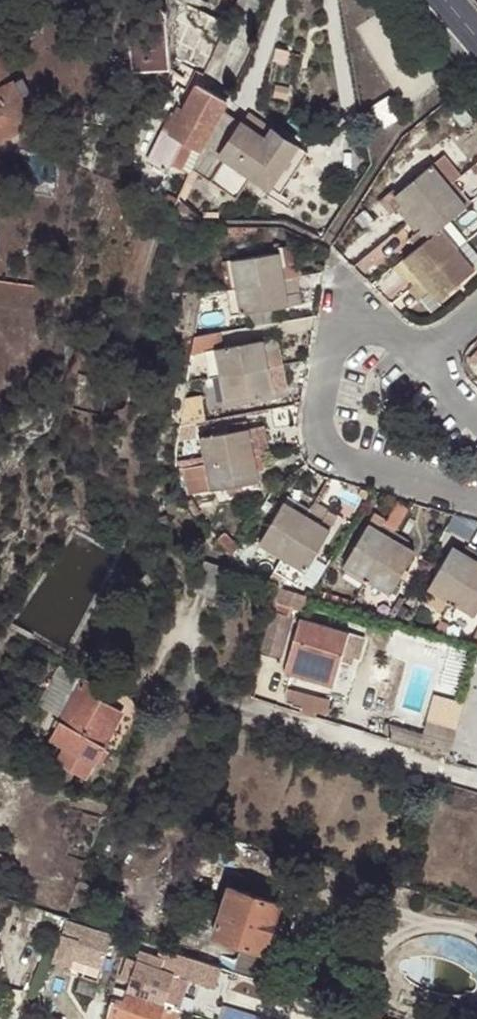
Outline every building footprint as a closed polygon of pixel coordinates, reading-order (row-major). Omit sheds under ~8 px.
[(149,106),(155,109),(159,111),(171,89),(163,86),(155,79),(154,71),(169,70),(165,15),(151,0),(143,0),(135,3),(127,24),(133,104),(148,103),(149,106)] [(204,73),(226,24),(200,12),(186,41),(191,44),(186,58),(195,64),(192,69),(204,73)] [(33,121),(21,98),(14,83),(13,80),(0,55),(0,138),(33,121)] [(32,92),(26,77),(14,83),(21,98),(32,92)] [(201,151),(225,101),(196,85),(171,134),(162,130),(148,160),(167,169),(182,141),(201,151)] [(384,125),(398,115),(386,97),(373,106),(384,125)] [(263,137),(269,126),(247,110),(240,121),(263,137)] [(298,146),(269,126),(263,137),(240,121),(217,154),(223,158),(210,178),(235,196),(251,174),(270,187),(298,146)] [(404,220),(447,182),(431,163),(397,191),(393,195),(400,203),(394,209),(404,220)] [(466,203),(447,182),(404,220),(414,232),(421,225),(429,235),(439,227),(466,203)] [(393,195),(397,191),(394,188),(378,200),(389,213),(394,209),(400,203),(393,195)] [(372,220),(365,211),(356,219),(364,228),(372,220)] [(421,225),(414,232),(409,237),(415,248),(429,235),(421,225)] [(455,247),(439,227),(429,235),(415,248),(402,259),(410,269),(405,273),(414,284),(455,247)] [(274,252),(230,260),(235,285),(282,277),(296,274),(299,274),(294,244),(273,248),(274,252)] [(473,268),(455,247),(414,284),(424,296),(430,290),(438,299),(473,268)] [(402,259),(392,268),(401,277),(405,273),(410,269),(402,259)] [(220,261),(225,287),(235,285),(230,260),(220,261)] [(282,277),(235,285),(241,313),(300,300),(296,274),(282,277)] [(235,285),(225,287),(230,315),(241,313),(235,285)] [(430,290),(424,296),(420,299),(430,312),(441,303),(438,299),(430,290)] [(265,351),(262,339),(223,346),(220,332),(193,336),(191,352),(203,350),(208,376),(220,374),(275,364),(273,349),(265,351)] [(277,336),(262,339),(265,351),(273,349),(279,348),(277,336)] [(278,379),(275,364),(220,374),(224,401),(271,392),(269,381),(278,379)] [(278,379),(269,381),(271,392),(286,390),(284,378),(278,379)] [(197,415),(196,396),(182,398),(180,418),(197,415)] [(200,437),(205,462),(262,452),(260,437),(250,439),(248,427),(200,437)] [(262,452),(205,462),(210,489),(258,481),(256,468),(264,467),(262,452)] [(198,463),(177,467),(183,491),(203,487),(198,463)] [(284,558),(314,508),(298,500),(294,507),(283,502),(259,543),(284,558)] [(324,514),(314,508),(284,558),(304,570),(330,527),(319,522),(324,514)] [(327,509),(324,514),(319,522),(330,527),(337,515),(327,509)] [(378,529),(383,523),(386,518),(375,513),(368,524),(378,529)] [(367,579),(397,531),(383,523),(378,529),(368,524),(344,565),(367,579)] [(409,538),(397,531),(367,579),(389,591),(413,551),(406,546),(409,538)] [(476,555),(476,552),(466,545),(462,551),(453,546),(429,586),(448,598),(450,600),(476,555)] [(450,600),(473,612),(476,607),(476,555),(450,600)] [(222,565),(202,558),(193,587),(211,593),(222,565)] [(448,598),(429,586),(422,597),(441,609),(448,598)] [(303,610),(308,595),(295,591),(290,605),(303,610)] [(389,618),(395,608),(387,603),(382,613),(389,618)] [(292,614),(275,608),(262,648),(278,654),(292,614)] [(364,638),(301,617),(284,669),(332,685),(340,661),(348,663),(350,656),(357,658),(364,638)] [(61,712),(81,675),(70,669),(69,673),(58,667),(41,700),(61,712)] [(97,684),(81,675),(61,712),(49,738),(62,745),(55,759),(87,776),(105,742),(101,739),(117,706),(93,693),(97,684)] [(263,947),(277,900),(228,884),(213,932),(263,947)] [(293,905),(277,900),(263,947),(278,953),(293,905)] [(115,932),(65,916),(52,956),(102,972),(115,932)] [(122,988),(179,1006),(190,976),(160,965),(163,956),(138,947),(131,960),(123,958),(118,974),(126,976),(122,988)] [(103,1018),(175,1018),(179,1006),(122,988),(118,998),(109,995),(103,1018)] [(390,1018),(366,1011),(362,1010),(359,1018),(390,1018)]
